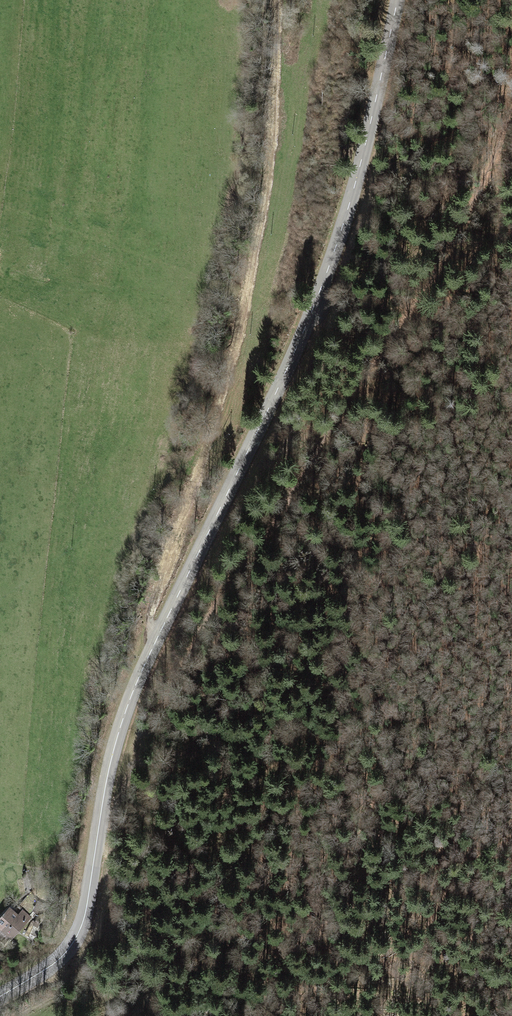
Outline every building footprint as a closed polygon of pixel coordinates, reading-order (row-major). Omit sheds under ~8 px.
[(0,915),(0,937),(4,940),(22,919),(7,907),(0,915)]
